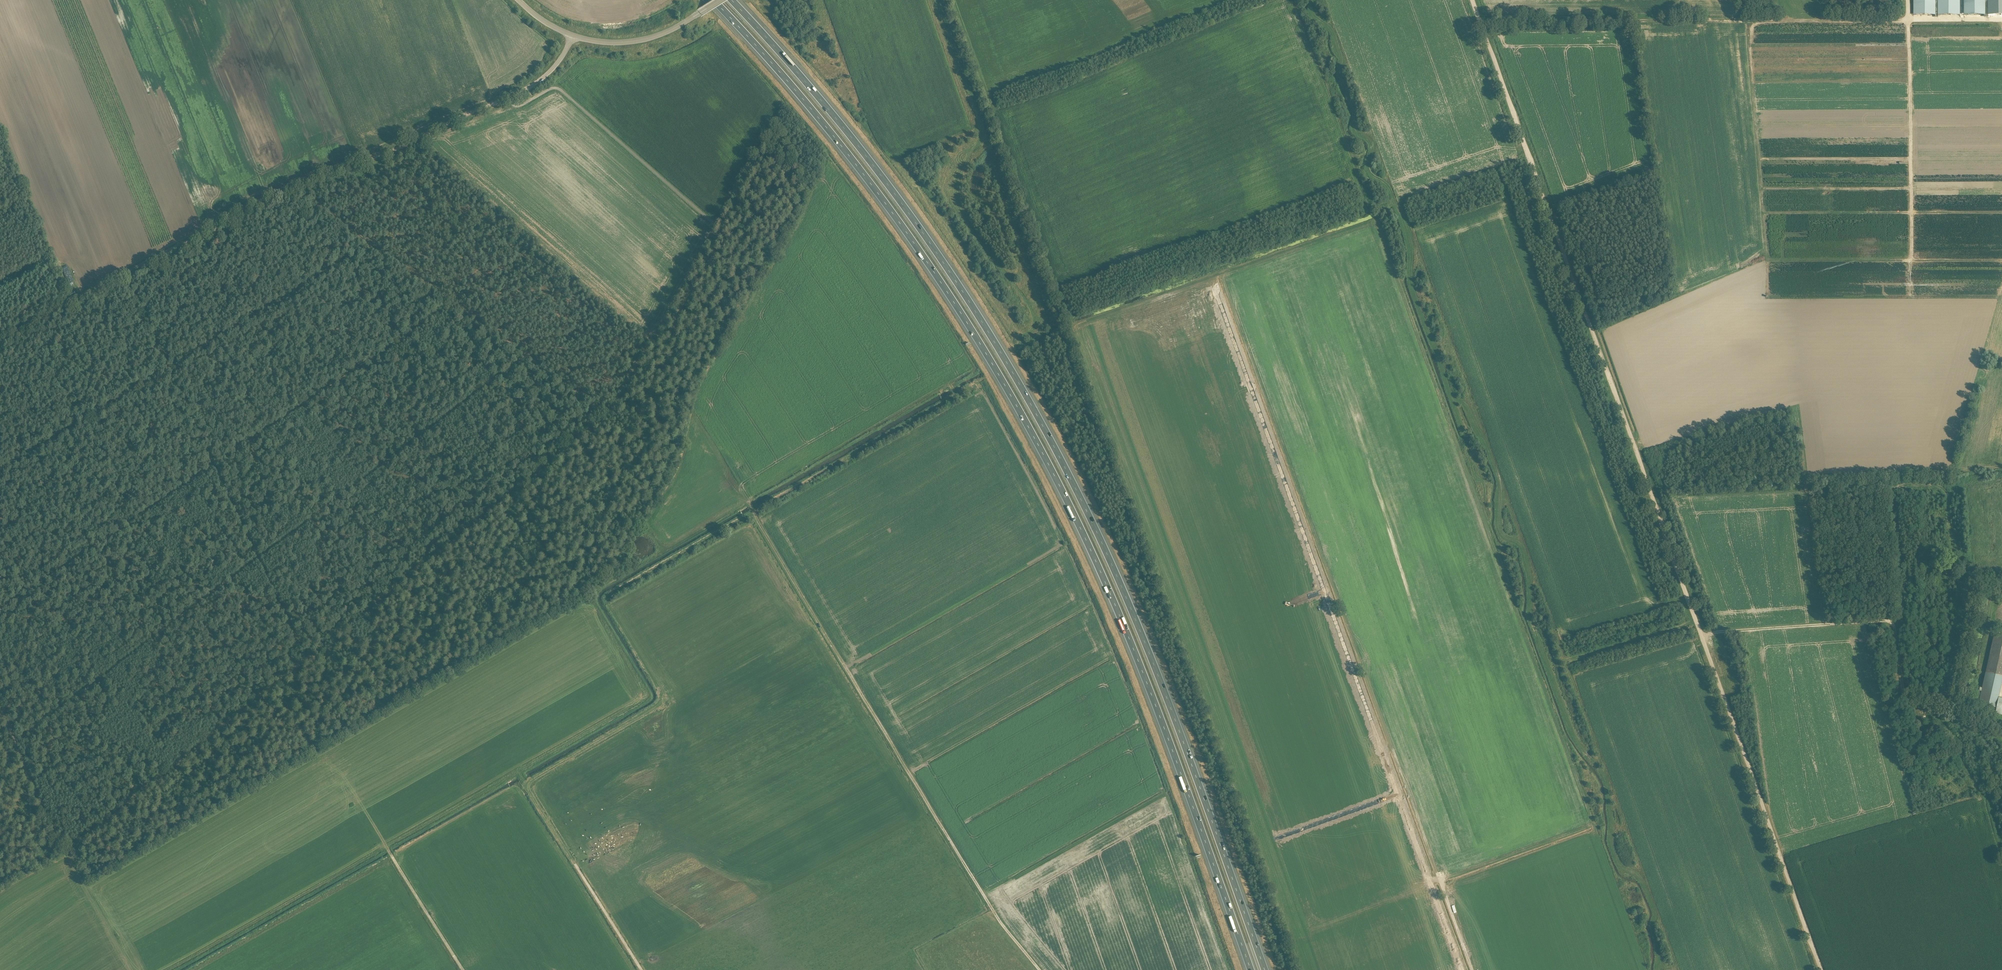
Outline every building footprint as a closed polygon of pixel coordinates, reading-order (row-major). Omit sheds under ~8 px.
[(1914,15),(1960,15),(1960,0),(1914,0),(1914,15)] [(1964,15),(1988,16),(1988,0),(1964,0),(1964,15)] [(1986,672),(2001,676),(2001,635),(1995,633),(1986,672)]
